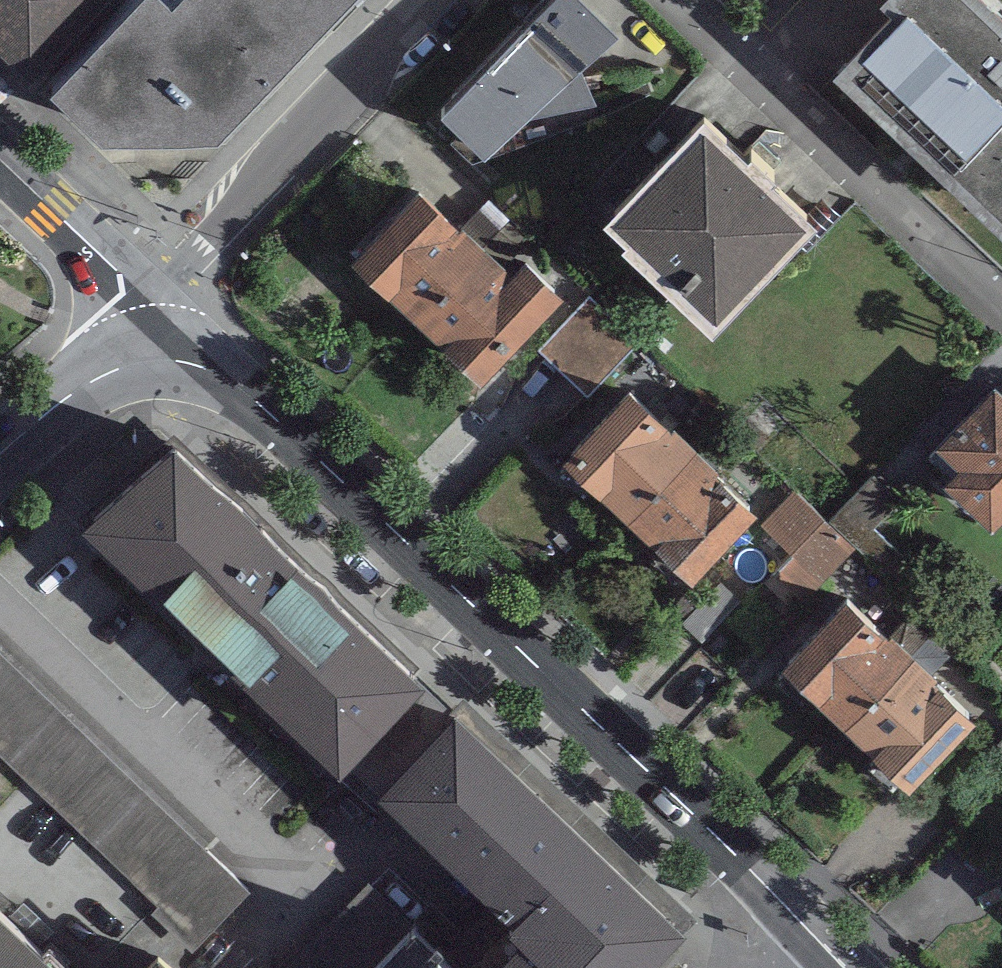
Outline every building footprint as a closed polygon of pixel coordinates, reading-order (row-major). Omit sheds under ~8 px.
[(128,14),(113,0),(0,0),(0,62),(32,93),(43,81),(55,90),(128,14)] [(49,96),(104,147),(219,144),(354,0),(177,0),(171,7),(162,0),(142,0),(128,14),(55,90),(49,96)] [(521,107),(595,88),(580,51),(619,15),(603,0),(536,0),(441,96),(484,141),(521,107)] [(834,53),(1001,213),(1001,0),(885,0),(834,53)] [(815,197),(705,90),(602,195),(713,302),(815,197)] [(353,246),(480,368),(563,283),(525,246),(510,261),(420,176),(353,246)] [(996,372),(934,434),(958,458),(945,471),(992,517),(1001,506),(1001,378),(996,372)] [(692,568),(759,498),(632,376),(564,446),(692,568)] [(424,663),(170,420),(85,508),(339,751),(424,663)] [(910,774),(977,704),(849,582),(782,652),(910,774)] [(86,840),(101,824),(221,935),(257,896),(0,658),(0,760),(86,840)] [(455,687),(377,769),(510,895),(506,899),(523,915),(473,967),(441,937),(411,967),(628,967),(686,907),(455,687)] [(0,886),(0,967),(62,967),(73,956),(0,886)] [(159,939),(131,967),(189,967),(159,939)]
